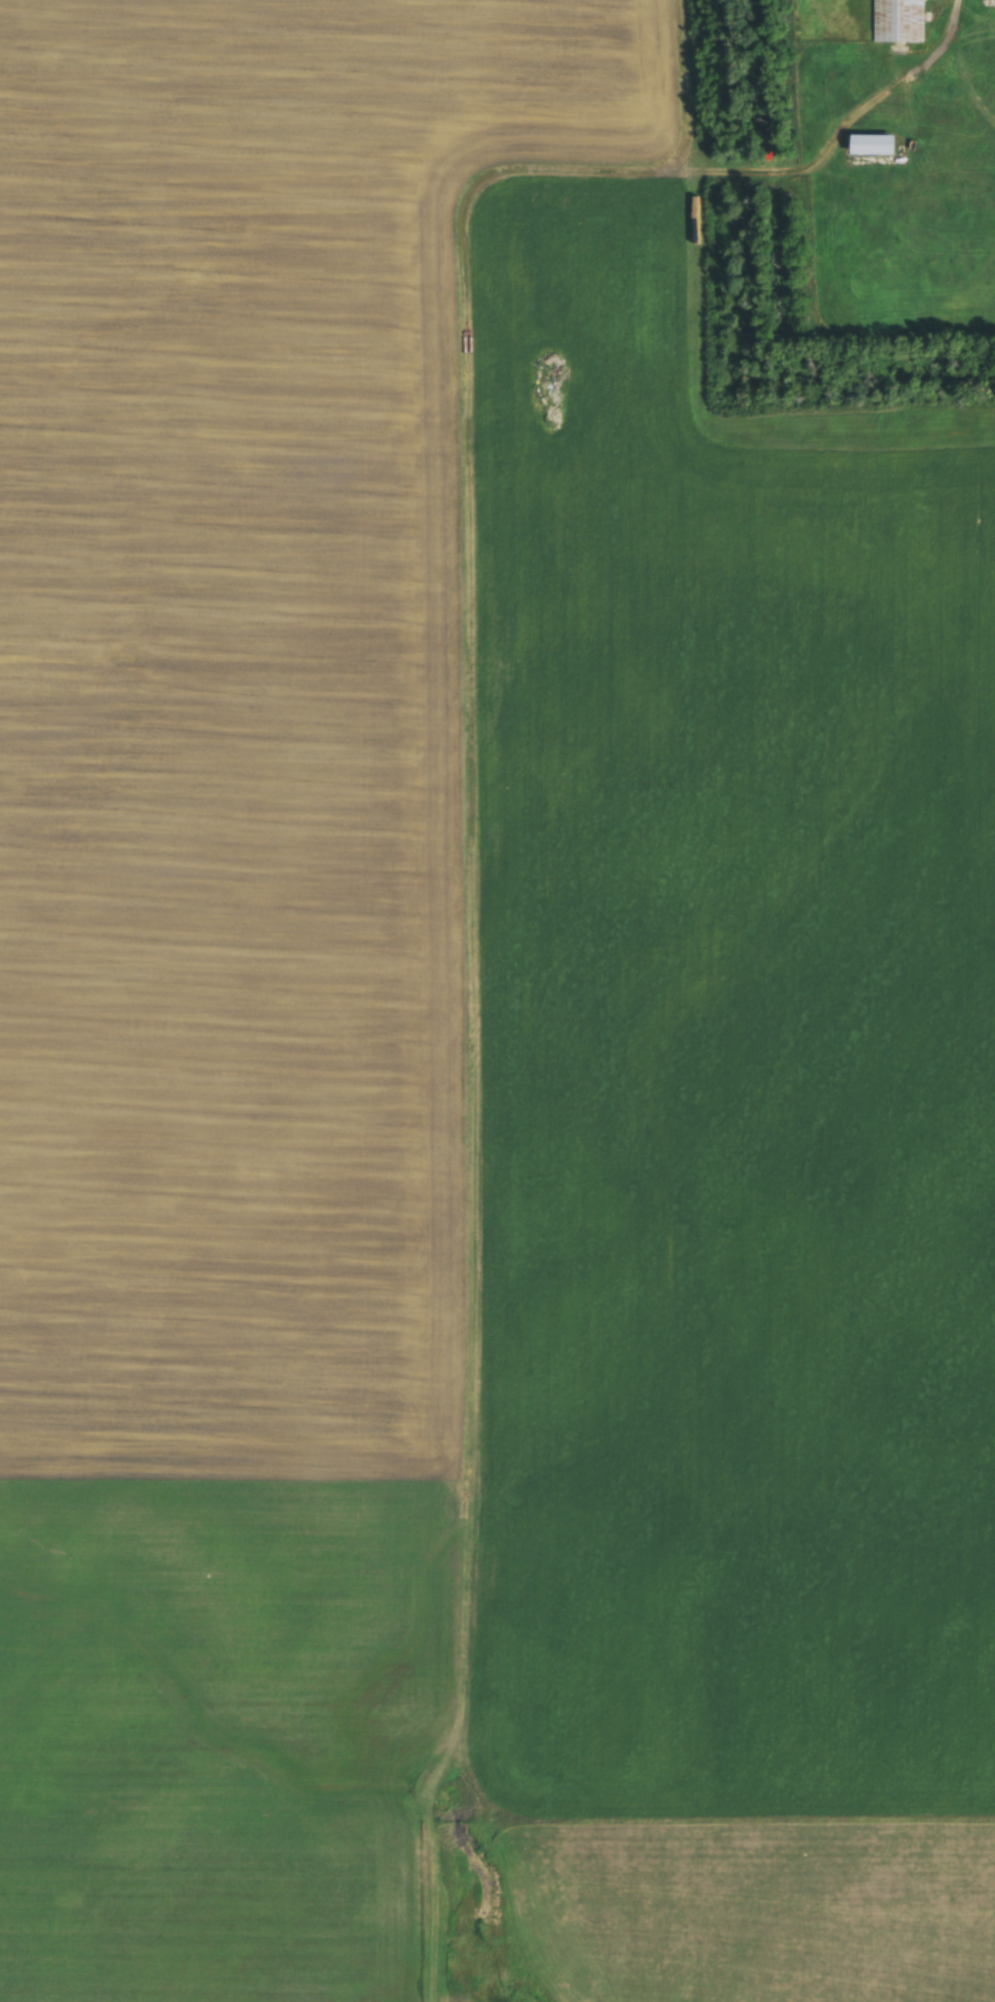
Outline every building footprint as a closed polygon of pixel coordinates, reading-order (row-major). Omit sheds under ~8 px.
[(925,45),(925,0),(874,0),(874,45),(925,45)] [(896,157),(896,138),(852,138),(852,157),(896,157)]
